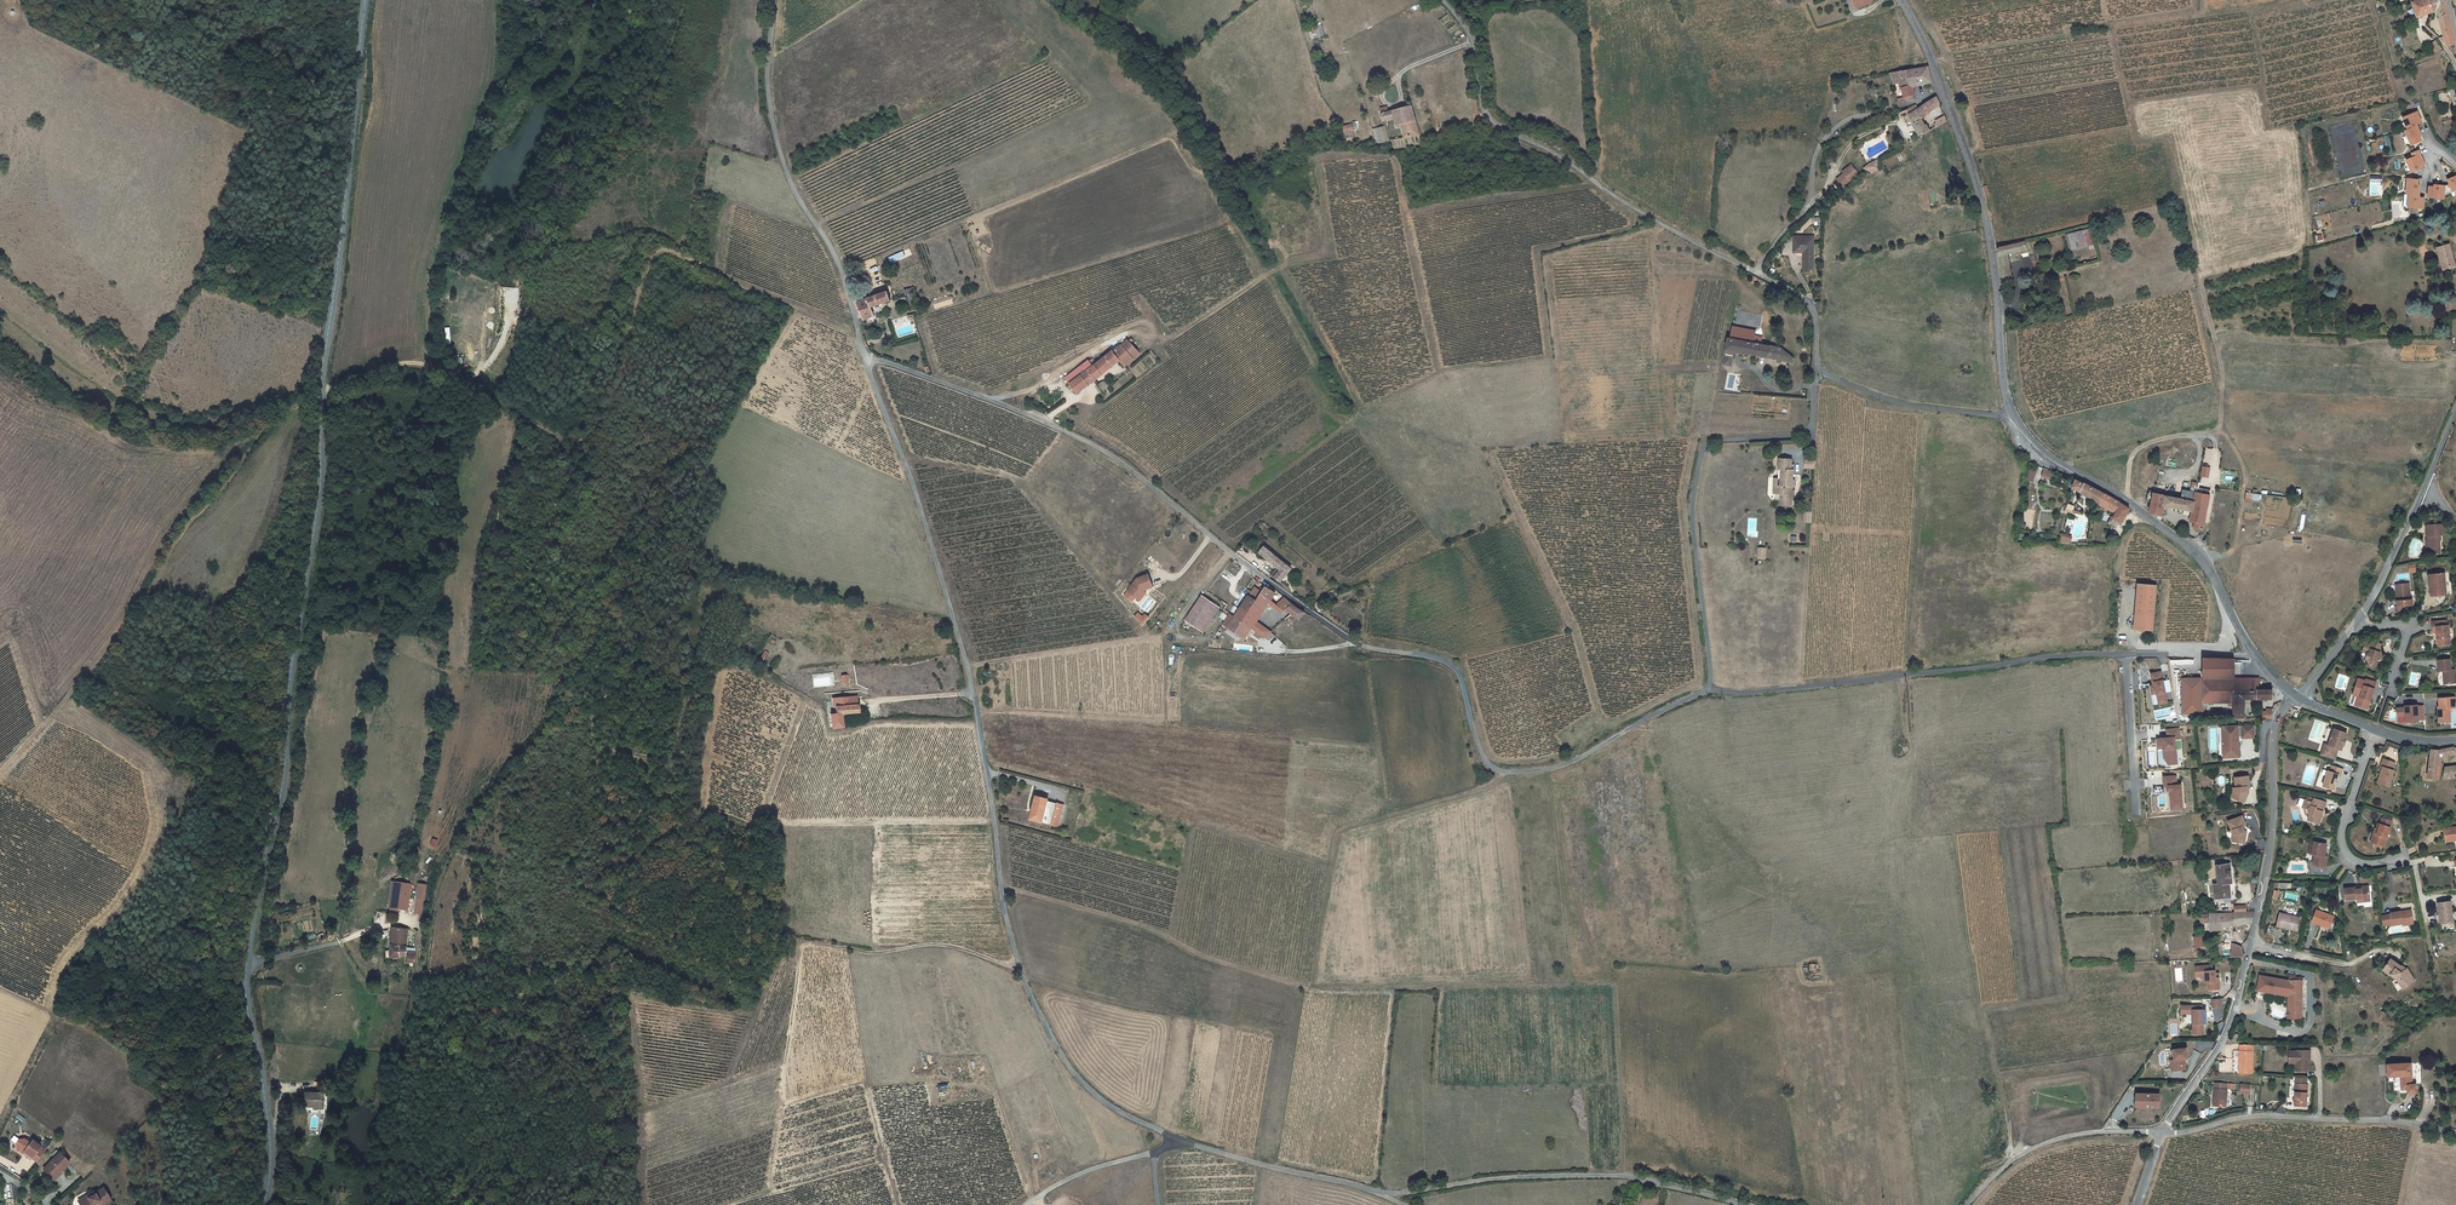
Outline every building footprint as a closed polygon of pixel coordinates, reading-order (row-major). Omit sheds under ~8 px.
[(1850,1),(1852,0),(1855,10),(1868,5),(1866,0),(1850,0),(1850,1)] [(2410,0),(2414,16),(2430,12),(2429,4),(2428,0),(2411,0),(2410,0)] [(2429,4),(2430,12),(2431,12),(2434,11),(2448,8),(2446,0),(2428,0),(2429,4)] [(2434,11),(2444,36),(2449,45),(2455,43),(2455,42),(2448,8),(2434,11)] [(1322,25),(1310,28),(1312,38),(1324,36),(1322,25)] [(1927,67),(1893,72),(1895,83),(1900,82),(1905,101),(1913,99),(1910,86),(1932,82),(1927,67)] [(2446,92),(2449,109),(2453,108),(2454,121),(2455,120),(2455,89),(2446,92)] [(1918,108),(1908,114),(1903,117),(1909,127),(1913,124),(1922,118),(1939,103),(1937,96),(1918,109),(1918,108)] [(1395,110),(1388,111),(1389,119),(1402,117),(1403,125),(1407,125),(1409,136),(1423,134),(1417,105),(1395,110)] [(1907,110),(1908,114),(1918,108),(1915,105),(1907,110)] [(2405,131),(2411,145),(2419,142),(2417,137),(2419,136),(2421,135),(2416,122),(2421,120),(2417,112),(2403,118),(2408,130),(2405,131)] [(1947,122),(1945,117),(1936,121),(1939,126),(1947,122)] [(1913,124),(1920,136),(1929,131),(1922,118),(1913,124)] [(1384,124),(1385,140),(1394,139),(1393,123),(1384,124)] [(2413,157),(2406,160),(2411,172),(2420,168),(2420,166),(2419,164),(2424,162),(2420,154),(2415,156),(2413,157)] [(1878,158),(1865,165),(1870,174),(1882,167),(1878,158)] [(1845,175),(1838,181),(1844,188),(1859,174),(1851,166),(1843,173),(1845,175)] [(2427,197),(2443,199),(2443,196),(2455,191),(2455,176),(2447,180),(2449,184),(2444,186),(2434,185),(2433,189),(2428,189),(2427,197)] [(2415,185),(2416,179),(2407,179),(2405,194),(2408,194),(2407,207),(2422,209),(2423,200),(2418,200),(2418,197),(2420,185),(2417,185),(2415,185)] [(2069,249),(2088,244),(2089,248),(2093,247),(2089,229),(2066,235),(2069,249)] [(1793,241),(1793,251),(1803,251),(1803,259),(1814,259),(1814,235),(1797,235),(1797,241),(1793,241)] [(2442,269),(2455,266),(2449,244),(2436,248),(2442,269)] [(2019,260),(2022,274),(2032,271),(2029,257),(2019,260)] [(1803,259),(1803,267),(1814,267),(1814,259),(1803,259)] [(887,290),(856,302),(862,318),(863,320),(865,319),(864,317),(873,314),(870,307),(890,300),(887,290)] [(912,293),(906,295),(911,307),(913,307),(912,303),(915,301),(912,293)] [(1730,336),(1754,341),(1756,330),(1732,325),(1730,336)] [(1725,361),(1734,362),(1735,354),(1744,355),(1744,353),(1793,359),(1793,356),(1781,347),(1728,340),(1725,361)] [(1126,341),(1092,367),(1073,381),(1069,384),(1077,395),(1120,362),(1126,370),(1138,353),(1126,341)] [(1088,361),(1069,375),(1073,381),(1092,367),(1088,361)] [(1105,380),(1099,385),(1105,393),(1111,388),(1105,380)] [(1792,459),(1779,458),(1778,468),(1781,468),(1780,478),(1778,478),(1774,477),(1772,492),(1780,493),(1785,493),(1785,497),(1787,500),(1791,500),(1792,491),(1791,491),(1793,464),(1791,464),(1792,459)] [(1805,460),(1804,468),(1813,468),(1814,461),(1805,460)] [(2209,478),(2211,467),(2202,466),(2201,476),(2209,478)] [(2043,468),(2041,478),(2050,480),(2053,471),(2043,468)] [(2030,469),(2027,480),(2033,482),(2036,471),(2030,469)] [(2074,488),(2101,503),(2105,494),(2078,480),(2074,488)] [(2197,521),(2205,523),(2211,494),(2212,488),(2198,486),(2197,491),(2193,511),(2192,520),(2197,521)] [(2181,498),(2166,495),(2164,506),(2193,511),(2197,491),(2183,489),(2181,498)] [(2156,514),(2162,515),(2164,506),(2166,495),(2152,493),(2149,513),(2156,514)] [(2130,510),(2105,494),(2101,503),(2117,511),(2113,518),(2121,523),(2130,510)] [(2426,540),(2426,545),(2423,545),(2423,552),(2426,552),(2426,556),(2430,559),(2437,559),(2437,545),(2438,545),(2438,540),(2439,540),(2439,529),(2423,530),(2423,540),(2426,540)] [(1266,546),(1261,552),(1279,568),(1273,575),(1282,582),(1292,568),(1284,561),(1266,546)] [(1131,594),(1140,600),(1144,599),(1148,594),(1150,590),(1156,588),(1151,576),(1140,581),(1131,594)] [(2440,579),(2429,580),(2429,586),(2428,586),(2429,602),(2443,601),(2440,579)] [(2134,629),(2152,631),(2156,585),(2138,584),(2134,629)] [(1261,596),(1270,601),(1276,591),(1266,586),(1261,596)] [(2394,612),(2401,611),(2410,611),(2410,606),(2408,606),(2407,596),(2406,589),(2393,590),(2394,612)] [(1149,595),(1148,594),(1144,599),(1140,600),(1144,603),(1149,595)] [(1268,637),(1275,631),(1260,621),(1268,605),(1283,615),(1285,612),(1276,606),(1270,601),(1261,596),(1258,601),(1249,596),(1249,597),(1246,603),(1237,618),(1256,629),(1268,637)] [(1288,610),(1295,605),(1283,597),(1276,606),(1285,612),(1288,610)] [(1205,636),(1220,610),(1203,600),(1188,626),(1205,636)] [(1295,605),(1288,610),(1301,619),(1307,613),(1303,610),(1295,605)] [(1149,618),(1139,610),(1133,618),(1142,626),(1149,618)] [(1256,629),(1237,618),(1231,629),(1232,629),(1245,637),(1250,640),(1256,629)] [(2446,649),(2444,631),(2443,631),(2442,625),(2428,627),(2428,632),(2432,632),(2434,650),(2446,649)] [(1245,637),(1232,629),(1229,634),(1242,641),(1245,637)] [(2364,658),(2360,656),(2358,662),(2360,662),(2358,667),(2373,672),(2377,657),(2376,657),(2378,649),(2370,646),(2369,649),(2362,648),(2361,652),(2366,653),(2364,658)] [(2200,681),(2229,680),(2229,662),(2199,662),(2200,681)] [(2436,677),(2440,677),(2440,684),(2445,689),(2453,689),(2451,675),(2448,676),(2447,665),(2435,666),(2436,677)] [(2152,694),(2153,700),(2158,699),(2159,703),(2162,703),(2160,693),(2158,682),(2156,672),(2146,675),(2148,683),(2143,684),(2144,687),(2145,686),(2147,695),(2152,694)] [(2255,690),(2254,679),(2229,680),(2200,681),(2200,705),(2225,704),(2225,708),(2231,707),(2232,721),(2241,720),(2243,720),(2243,717),(2241,717),(2241,700),(2269,699),(2269,690),(2255,690)] [(2158,682),(2160,693),(2167,691),(2164,681),(2158,682)] [(2178,681),(2179,716),(2198,716),(2198,681),(2178,681)] [(2354,683),(2349,699),(2353,700),(2350,709),(2363,713),(2372,686),(2362,683),(2361,685),(2354,683)] [(2152,694),(2147,695),(2150,706),(2159,703),(2158,699),(2153,700),(2152,694)] [(2447,727),(2447,713),(2447,710),(2449,707),(2452,707),(2452,701),(2435,702),(2436,711),(2435,711),(2436,728),(2447,727)] [(834,715),(836,730),(844,729),(846,729),(845,716),(863,715),(862,707),(840,708),(840,715),(834,715)] [(2400,708),(2400,710),(2392,710),(2393,719),(2401,718),(2401,724),(2413,724),(2413,723),(2420,722),(2419,708),(2412,709),(2412,708),(2400,708)] [(2260,712),(2260,719),(2268,718),(2270,709),(2263,709),(2263,712),(2260,712)] [(2237,738),(2238,738),(2251,738),(2251,727),(2223,728),(2224,738),(2221,738),(2221,751),(2224,750),(2225,758),(2236,758),(2236,746),(2235,746),(2235,742),(2237,742),(2237,738)] [(2161,759),(2165,758),(2165,766),(2174,765),(2171,739),(2176,738),(2175,730),(2163,731),(2164,739),(2154,740),(2155,750),(2160,749),(2161,759)] [(2324,753),(2319,752),(2317,758),(2331,762),(2335,752),(2337,753),(2339,747),(2341,748),(2343,741),(2341,740),(2342,736),(2330,732),(2324,748),(2325,748),(2324,753)] [(2160,749),(2155,750),(2156,759),(2160,766),(2165,766),(2165,758),(2161,759),(2160,749)] [(2428,779),(2433,780),(2436,757),(2451,755),(2450,749),(2437,751),(2427,750),(2424,778),(2428,779)] [(2380,768),(2376,779),(2380,781),(2379,785),(2386,788),(2391,772),(2389,771),(2392,764),(2380,760),(2378,768),(2380,768)] [(2455,778),(2455,767),(2441,767),(2439,779),(2455,778)] [(2331,792),(2336,777),(2338,778),(2340,771),(2330,768),(2328,774),(2325,773),(2320,789),(2331,792)] [(2232,786),(2229,786),(2230,790),(2227,796),(2240,802),(2246,791),(2245,790),(2244,790),(2243,785),(2245,785),(2244,775),(2231,776),(2232,786)] [(2178,784),(2174,785),(2173,776),(2161,776),(2161,786),(2164,785),(2166,785),(2166,790),(2166,791),(2168,790),(2168,795),(2167,795),(2168,805),(2179,804),(2178,784)] [(1052,799),(1052,797),(1040,794),(1034,817),(1046,820),(1061,825),(1067,803),(1052,799)] [(2318,817),(2317,817),(2318,812),(2320,812),(2322,802),(2311,799),(2309,803),(2301,800),(2299,809),(2301,809),(2304,815),(2306,816),(2305,821),(2316,824),(2318,817)] [(2230,836),(2229,841),(2241,844),(2244,832),(2242,832),(2240,827),(2243,826),(2240,816),(2225,822),(2230,836)] [(2381,849),(2389,824),(2379,820),(2377,826),(2375,826),(2373,831),(2374,831),(2373,834),(2374,834),(2371,846),(2381,849)] [(2443,839),(2446,841),(2451,840),(2451,843),(2455,842),(2455,828),(2442,830),(2443,839)] [(436,847),(438,840),(431,839),(429,846),(436,847)] [(2308,856),(2312,856),(2310,868),(2322,869),(2324,858),(2321,858),(2323,846),(2310,845),(2308,856)] [(2210,897),(2220,896),(2221,901),(2226,900),(2225,882),(2228,882),(2226,863),(2212,864),(2214,882),(2209,882),(2210,897)] [(395,910),(396,910),(402,892),(404,886),(397,885),(395,910)] [(415,887),(404,886),(402,892),(396,910),(413,912),(414,901),(415,887)] [(2344,900),(2356,899),(2361,899),(2361,901),(2370,900),(2368,887),(2360,888),(2360,889),(2355,890),(2355,888),(2344,889),(2344,900)] [(419,916),(427,916),(429,902),(421,901),(419,916)] [(2438,914),(2440,926),(2447,925),(2452,924),(2449,903),(2437,905),(2438,914)] [(2311,922),(2318,925),(2328,929),(2333,917),(2315,910),(2311,922)] [(2244,911),(2232,911),(2207,912),(2208,929),(2223,928),(2223,925),(2249,924),(2252,911),(2244,911)] [(2401,915),(2400,913),(2390,914),(2390,915),(2380,916),(2382,925),(2382,927),(2392,925),(2392,926),(2402,925),(2402,927),(2413,925),(2411,914),(2401,915)] [(2438,914),(2435,915),(2436,928),(2447,927),(2447,925),(2440,926),(2438,914)] [(2285,927),(2285,929),(2296,931),(2298,918),(2282,915),(2278,915),(2276,926),(2285,927)] [(411,953),(413,932),(396,930),(395,952),(390,952),(391,960),(410,958),(413,958),(412,964),(419,965),(420,957),(421,951),(411,953)] [(2206,935),(2193,936),(2194,947),(2207,947),(2206,935)] [(2228,957),(2240,956),(2239,947),(2229,943),(2228,957)] [(2400,990),(2412,982),(2405,970),(2402,972),(2388,961),(2383,968),(2390,974),(2388,976),(2393,980),(2400,990)] [(2203,965),(2194,966),(2195,976),(2200,975),(2202,975),(2203,981),(2203,982),(2204,982),(2205,989),(2216,988),(2216,977),(2212,977),(2212,973),(2212,970),(2210,970),(2209,967),(2203,968),(2203,965)] [(2263,1001),(2264,993),(2286,997),(2286,982),(2258,976),(2253,998),(2263,1001)] [(2300,982),(2286,982),(2286,997),(2285,1019),(2298,1019),(2300,982)] [(2209,999),(2209,1007),(2217,1007),(2217,999),(2209,999)] [(2178,1005),(2177,1012),(2189,1013),(2189,1033),(2199,1034),(2199,1023),(2202,1023),(2202,1009),(2199,1009),(2199,1005),(2178,1005)] [(2249,1045),(2235,1044),(2234,1073),(2247,1074),(2249,1045)] [(2166,1060),(2167,1071),(2181,1069),(2180,1059),(2183,1059),(2182,1048),(2168,1050),(2169,1060),(2166,1060)] [(2304,1072),(2304,1060),(2306,1060),(2306,1050),(2291,1050),(2291,1052),(2285,1052),(2285,1064),(2292,1064),(2292,1072),(2304,1072)] [(2384,1077),(2397,1077),(2398,1090),(2404,1090),(2404,1094),(2412,1094),(2412,1085),(2408,1085),(2407,1064),(2384,1065),(2384,1077)] [(2303,1079),(2292,1078),(2290,1103),(2302,1104),(2303,1086),(2303,1079)] [(2206,1099),(2205,1105),(2217,1106),(2218,1090),(2226,1090),(2226,1083),(2209,1082),(2208,1088),(2205,1088),(2204,1098),(2206,1099)] [(2241,1085),(2233,1084),(2232,1093),(2240,1094),(2241,1085)] [(305,1108),(313,1107),(323,1108),(323,1094),(305,1094),(305,1108)] [(2129,1095),(2129,1108),(2154,1108),(2154,1095),(2129,1095)] [(28,1153),(36,1159),(44,1148),(36,1142),(34,1145),(28,1141),(23,1141),(20,1145),(20,1150),(26,1155),(28,1153)] [(50,1172),(58,1180),(65,1173),(66,1174),(75,1165),(62,1152),(58,1157),(61,1160),(50,1172)] [(65,1173),(58,1180),(61,1183),(68,1176),(66,1174),(65,1173)] [(47,1188),(49,1188),(46,1192),(52,1195),(57,1185),(51,1181),(47,1188)] [(94,1202),(90,1204),(113,1204),(117,1203),(109,1190),(101,1195),(100,1194),(92,1198),(94,1202)]
